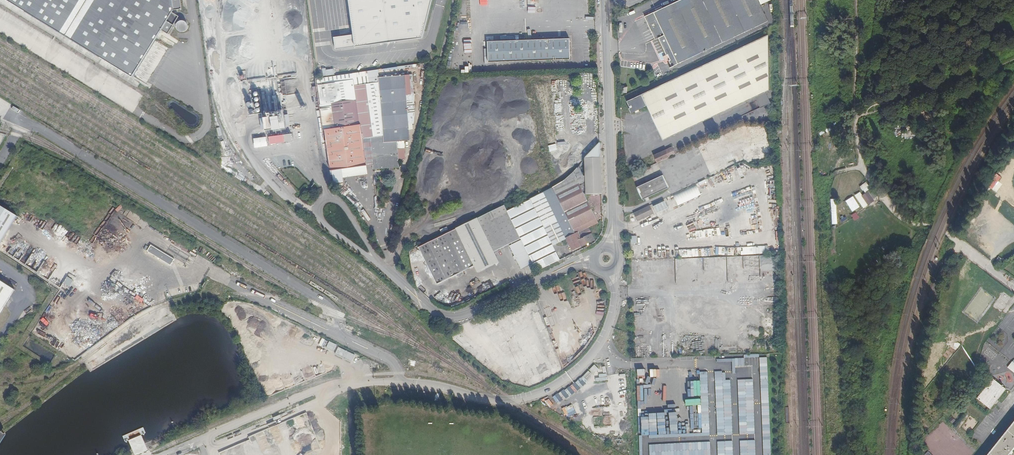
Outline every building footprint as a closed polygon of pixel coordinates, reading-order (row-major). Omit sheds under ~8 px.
[(132,77),(160,29),(167,33),(178,16),(171,12),(172,10),(181,9),(180,0),(6,0),(132,77)] [(356,35),(336,38),(338,50),(424,38),(433,0),(351,0),(356,35)] [(758,0),(681,0),(645,17),(655,39),(658,38),(666,55),(667,54),(670,60),(669,60),(672,67),(768,21),(760,5),(758,0)] [(188,21),(179,20),(179,30),(188,31),(188,21)] [(738,105),(770,89),(769,34),(689,72),(627,102),(631,109),(630,111),(632,114),(635,113),(636,114),(640,111),(640,110),(647,107),(664,140),(703,121),(738,105)] [(490,63),(570,58),(570,39),(489,42),(490,63)] [(358,100),(363,138),(373,137),(387,135),(381,83),(381,77),(380,71),(320,79),(323,104),(332,103),(355,100),(358,100)] [(387,135),(373,137),(377,169),(402,167),(399,141),(414,139),(407,75),(381,77),(381,83),(387,135)] [(323,104),(327,130),(333,169),(364,164),(355,100),(332,103),(323,104)] [(358,100),(355,100),(364,164),(367,163),(363,138),(358,100)] [(266,127),(287,125),(285,113),(265,116),(266,127)] [(270,136),(271,144),(285,142),(283,134),(270,136)] [(267,136),(254,138),(256,148),(269,145),(267,136)] [(568,238),(567,238),(573,252),(595,240),(592,235),(588,236),(585,229),(599,222),(585,195),(603,192),(601,140),(585,160),(585,171),(583,172),(582,173),(582,179),(578,181),(576,177),(578,170),(578,167),(577,165),(574,164),(573,165),(565,173),(561,176),(550,181),(541,186),(543,192),(556,218),(558,217),(568,238)] [(653,155),(657,163),(675,154),(672,147),(653,155)] [(638,188),(643,199),(670,188),(664,175),(638,187),(638,188)] [(534,190),(530,192),(530,200),(543,192),(541,186),(534,190)] [(551,242),(551,243),(565,236),(556,218),(543,192),(530,200),(536,211),(551,242)] [(530,200),(527,201),(508,211),(537,268),(559,258),(555,250),(551,243),(551,242),(536,211),(530,200)] [(1,244),(18,216),(0,205),(0,244),(1,244)] [(638,222),(654,215),(650,206),(635,214),(638,222)] [(421,248),(439,284),(474,266),(477,273),(498,263),(494,253),(521,240),(507,212),(507,211),(480,226),(477,220),(421,248)] [(558,217),(556,218),(565,236),(567,238),(568,238),(558,217)] [(151,246),(148,250),(171,264),(174,259),(151,246)] [(71,287),(74,280),(67,277),(64,284),(71,287)] [(16,290),(0,280),(0,315),(16,290)] [(353,362),(356,355),(338,347),(335,354),(353,362)] [(570,398),(600,370),(595,365),(563,394),(564,395),(566,393),(570,398)] [(978,399),(992,410),(1007,390),(993,379),(978,399)] [(989,454),(1009,454),(1013,449),(1013,424),(989,454)] [(12,437),(0,429),(0,454),(1,454),(12,437)]
